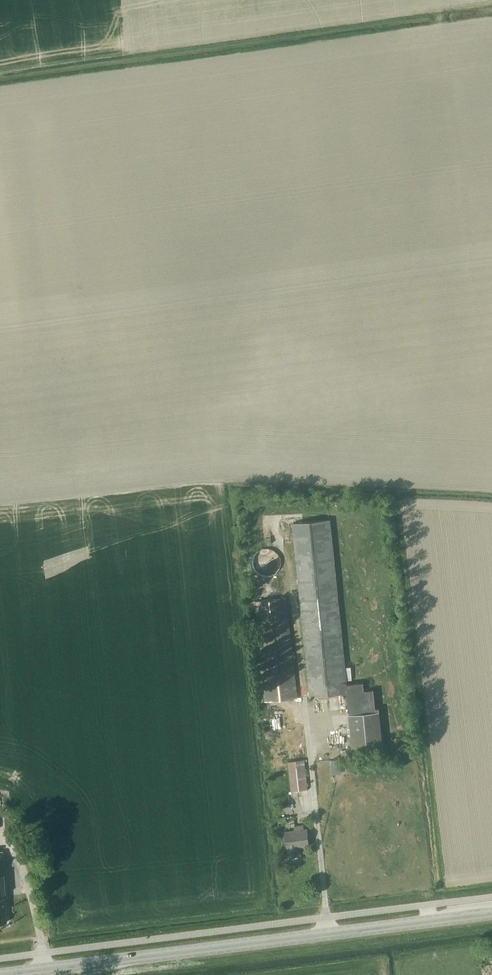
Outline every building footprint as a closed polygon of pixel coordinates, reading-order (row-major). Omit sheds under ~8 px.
[(292,523),(309,697),(347,693),(348,711),(352,755),(384,751),(379,708),(375,708),(374,690),(364,691),(363,683),(347,684),(331,519),(292,523)] [(298,698),(287,598),(254,602),(265,702),(298,698)] [(308,789),(301,725),(284,726),(291,791),(308,789)] [(341,756),(332,758),(334,772),(343,771),(341,756)] [(294,825),(294,830),(285,831),(288,857),(301,856),(300,847),(309,846),(307,828),(304,829),(303,824),(294,825)]
